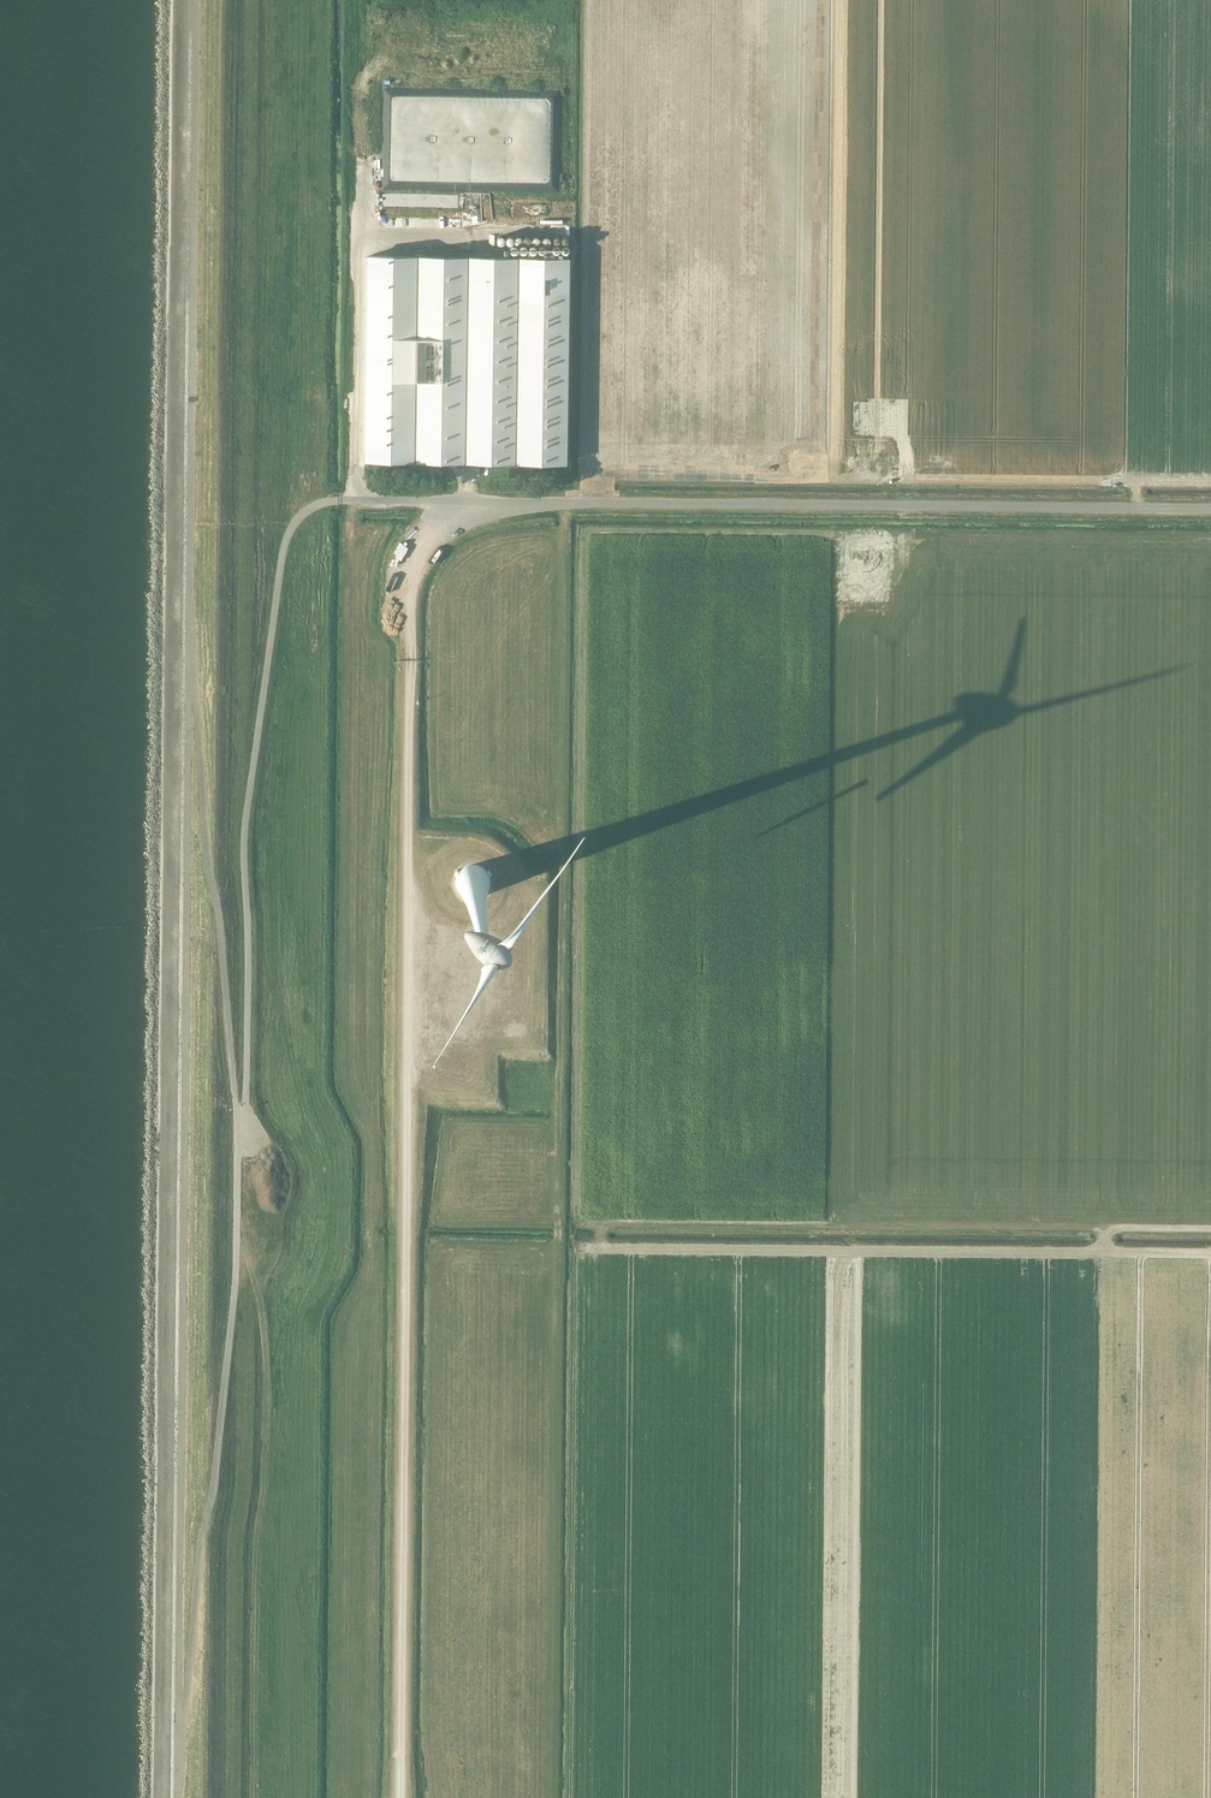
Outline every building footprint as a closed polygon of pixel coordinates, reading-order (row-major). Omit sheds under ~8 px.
[(507,97),(507,80),(498,81),(499,97),(507,97)] [(496,147),(501,151),(508,140),(502,136),(496,147)] [(467,142),(470,160),(482,158),(480,140),(467,142)] [(370,162),(354,162),(353,183),(365,184),(366,171),(370,172),(370,162)] [(453,167),(453,174),(470,173),(470,166),(453,167)] [(431,195),(432,177),(424,176),(423,195),(431,195)] [(401,200),(404,211),(423,205),(417,186),(409,189),(411,197),(401,200)] [(367,257),(364,459),(567,462),(569,260),(367,257)] [(454,876),(453,882),(454,887),(456,893),(460,897),(465,900),(470,901),(476,901),(481,900),(486,897),(490,893),(492,887),(493,882),(492,876),(490,871),(486,867),(481,864),(476,862),(470,862),(465,864),(460,867),(456,871),(454,876)] [(267,1209),(266,1191),(248,1192),(248,1210),(267,1209)]
